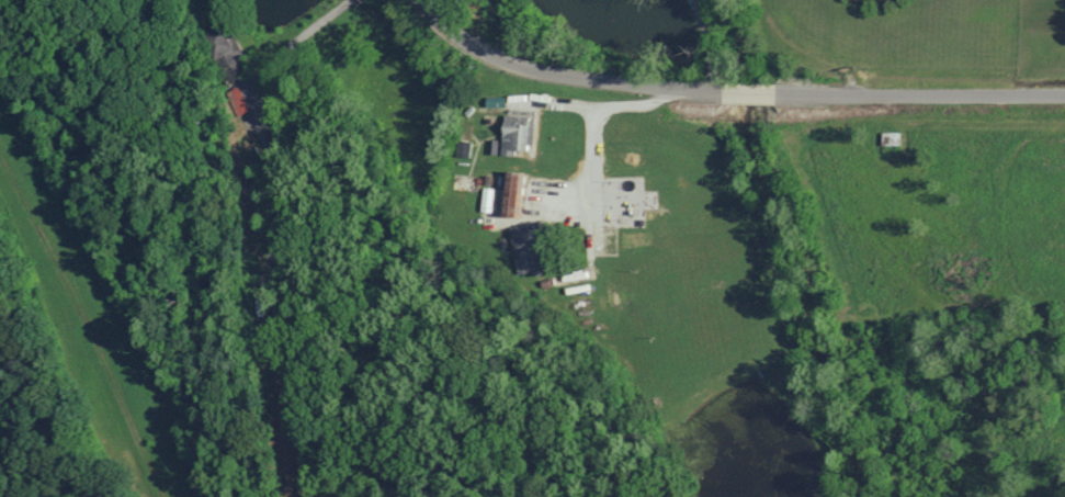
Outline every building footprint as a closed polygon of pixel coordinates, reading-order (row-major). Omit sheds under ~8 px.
[(243,53),(223,22),(203,35),(230,77),(246,67),(239,55),(243,53)] [(533,117),(503,115),(501,155),(515,156),(515,149),(531,150),(533,117)] [(524,172),(503,172),(503,216),(523,216),(524,172)] [(494,188),(483,187),(481,211),(492,212),(494,188)] [(508,228),(518,274),(533,271),(534,275),(543,273),(532,222),(508,228)]
